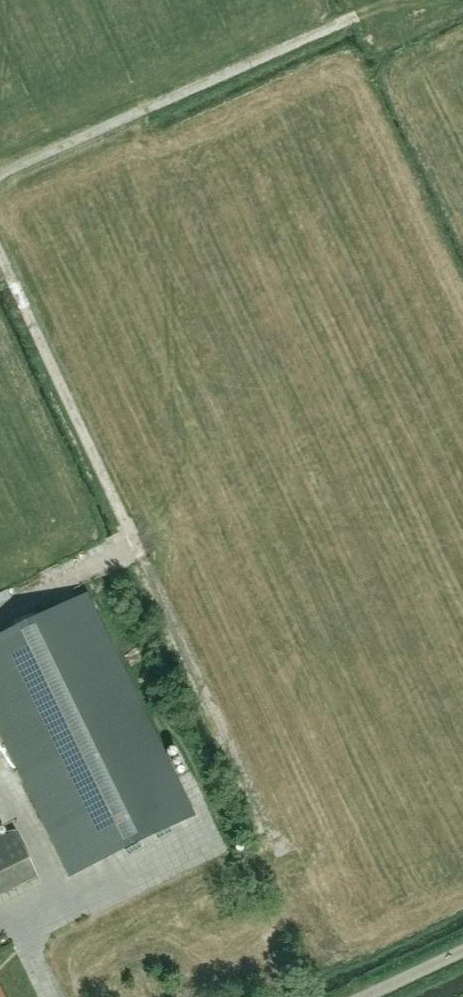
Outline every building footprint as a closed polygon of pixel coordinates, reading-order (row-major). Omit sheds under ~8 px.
[(0,639),(0,726),(72,873),(190,815),(84,598),(0,639)] [(26,852),(15,830),(0,838),(0,893),(37,875),(26,852)]
